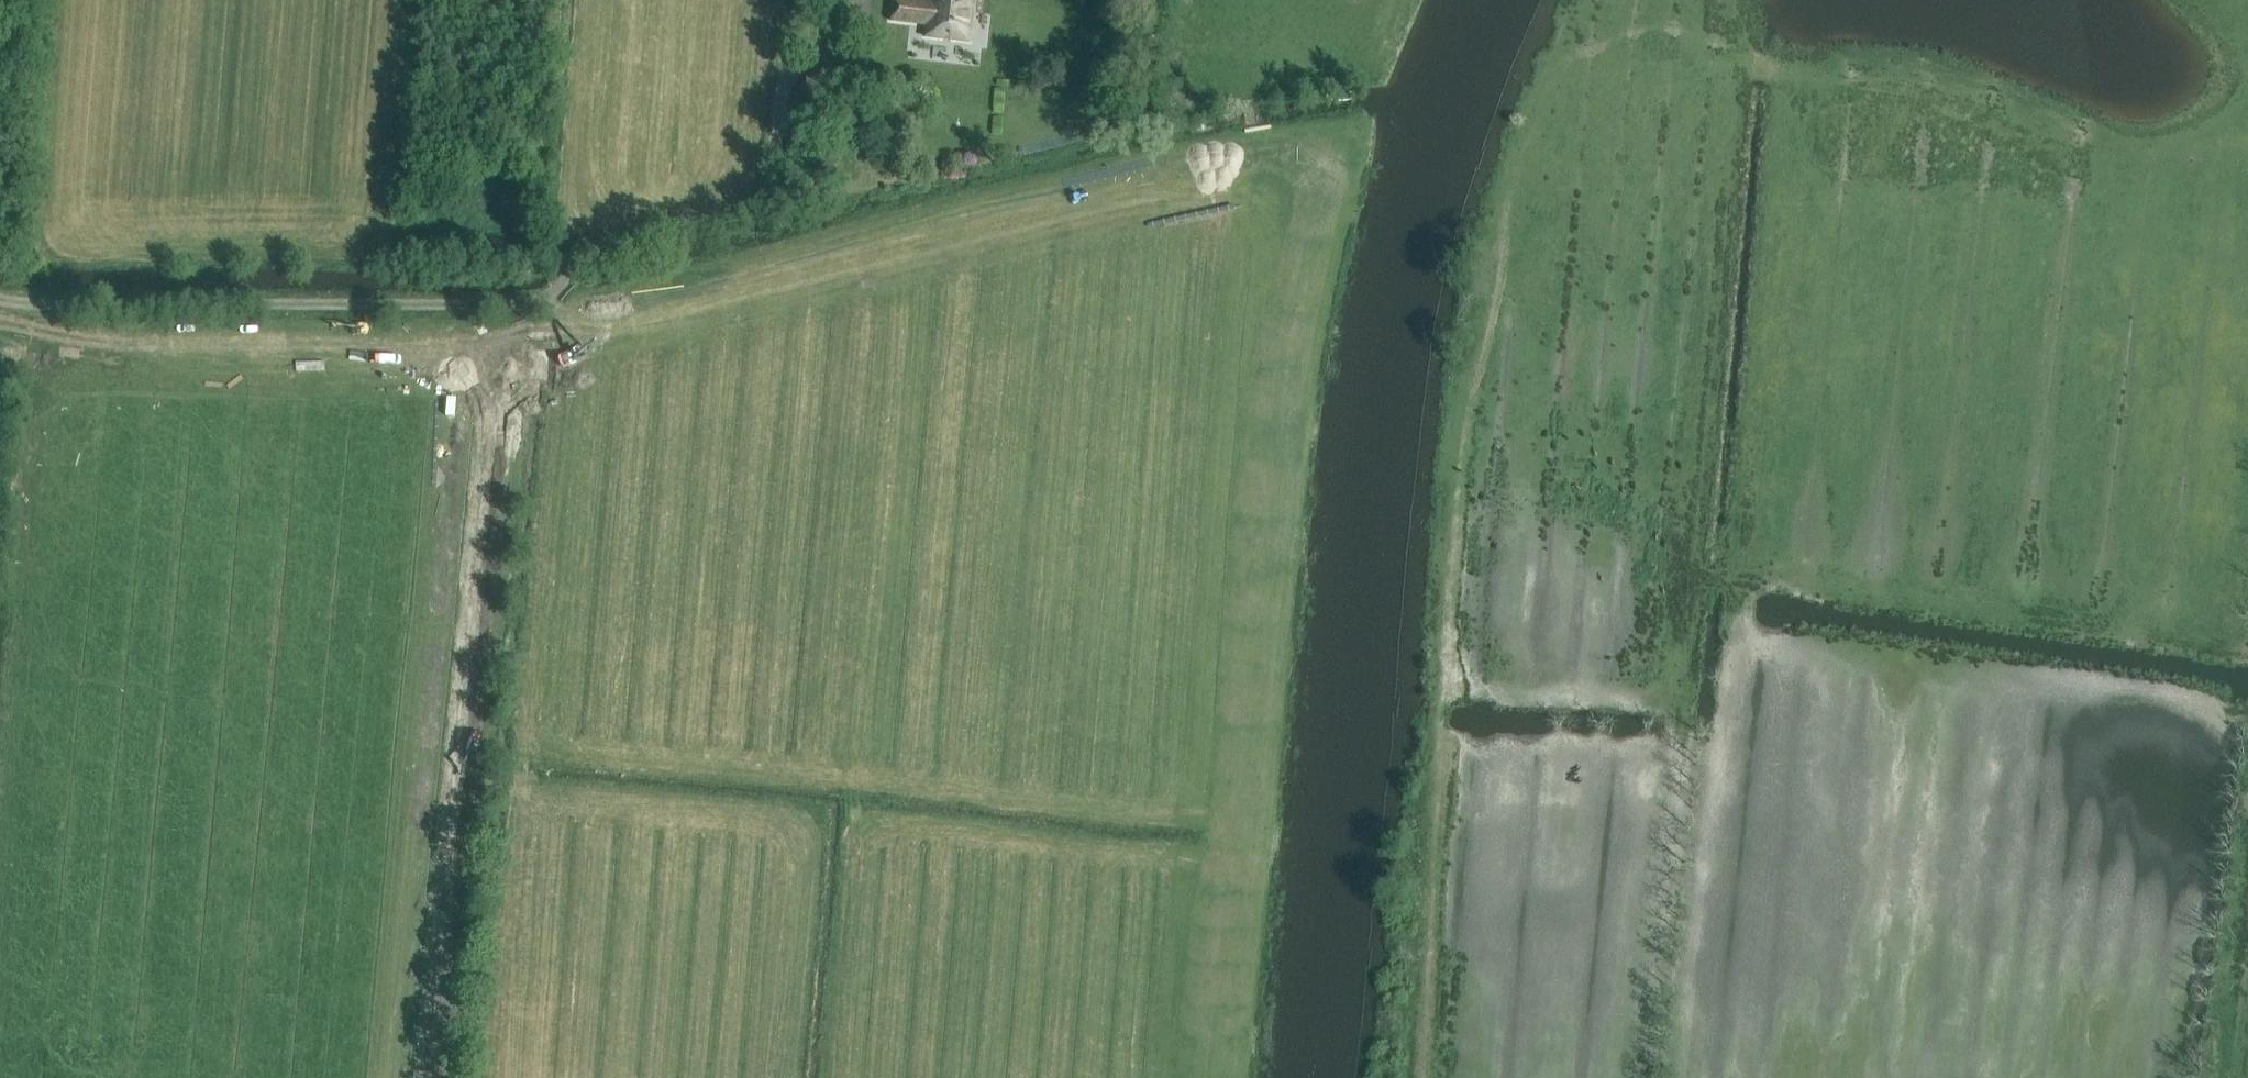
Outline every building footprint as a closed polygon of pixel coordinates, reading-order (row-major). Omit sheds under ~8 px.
[(974,0),(930,0),(929,2),(916,0),(893,0),(891,19),(926,24),(924,36),(968,43),(974,0)]
